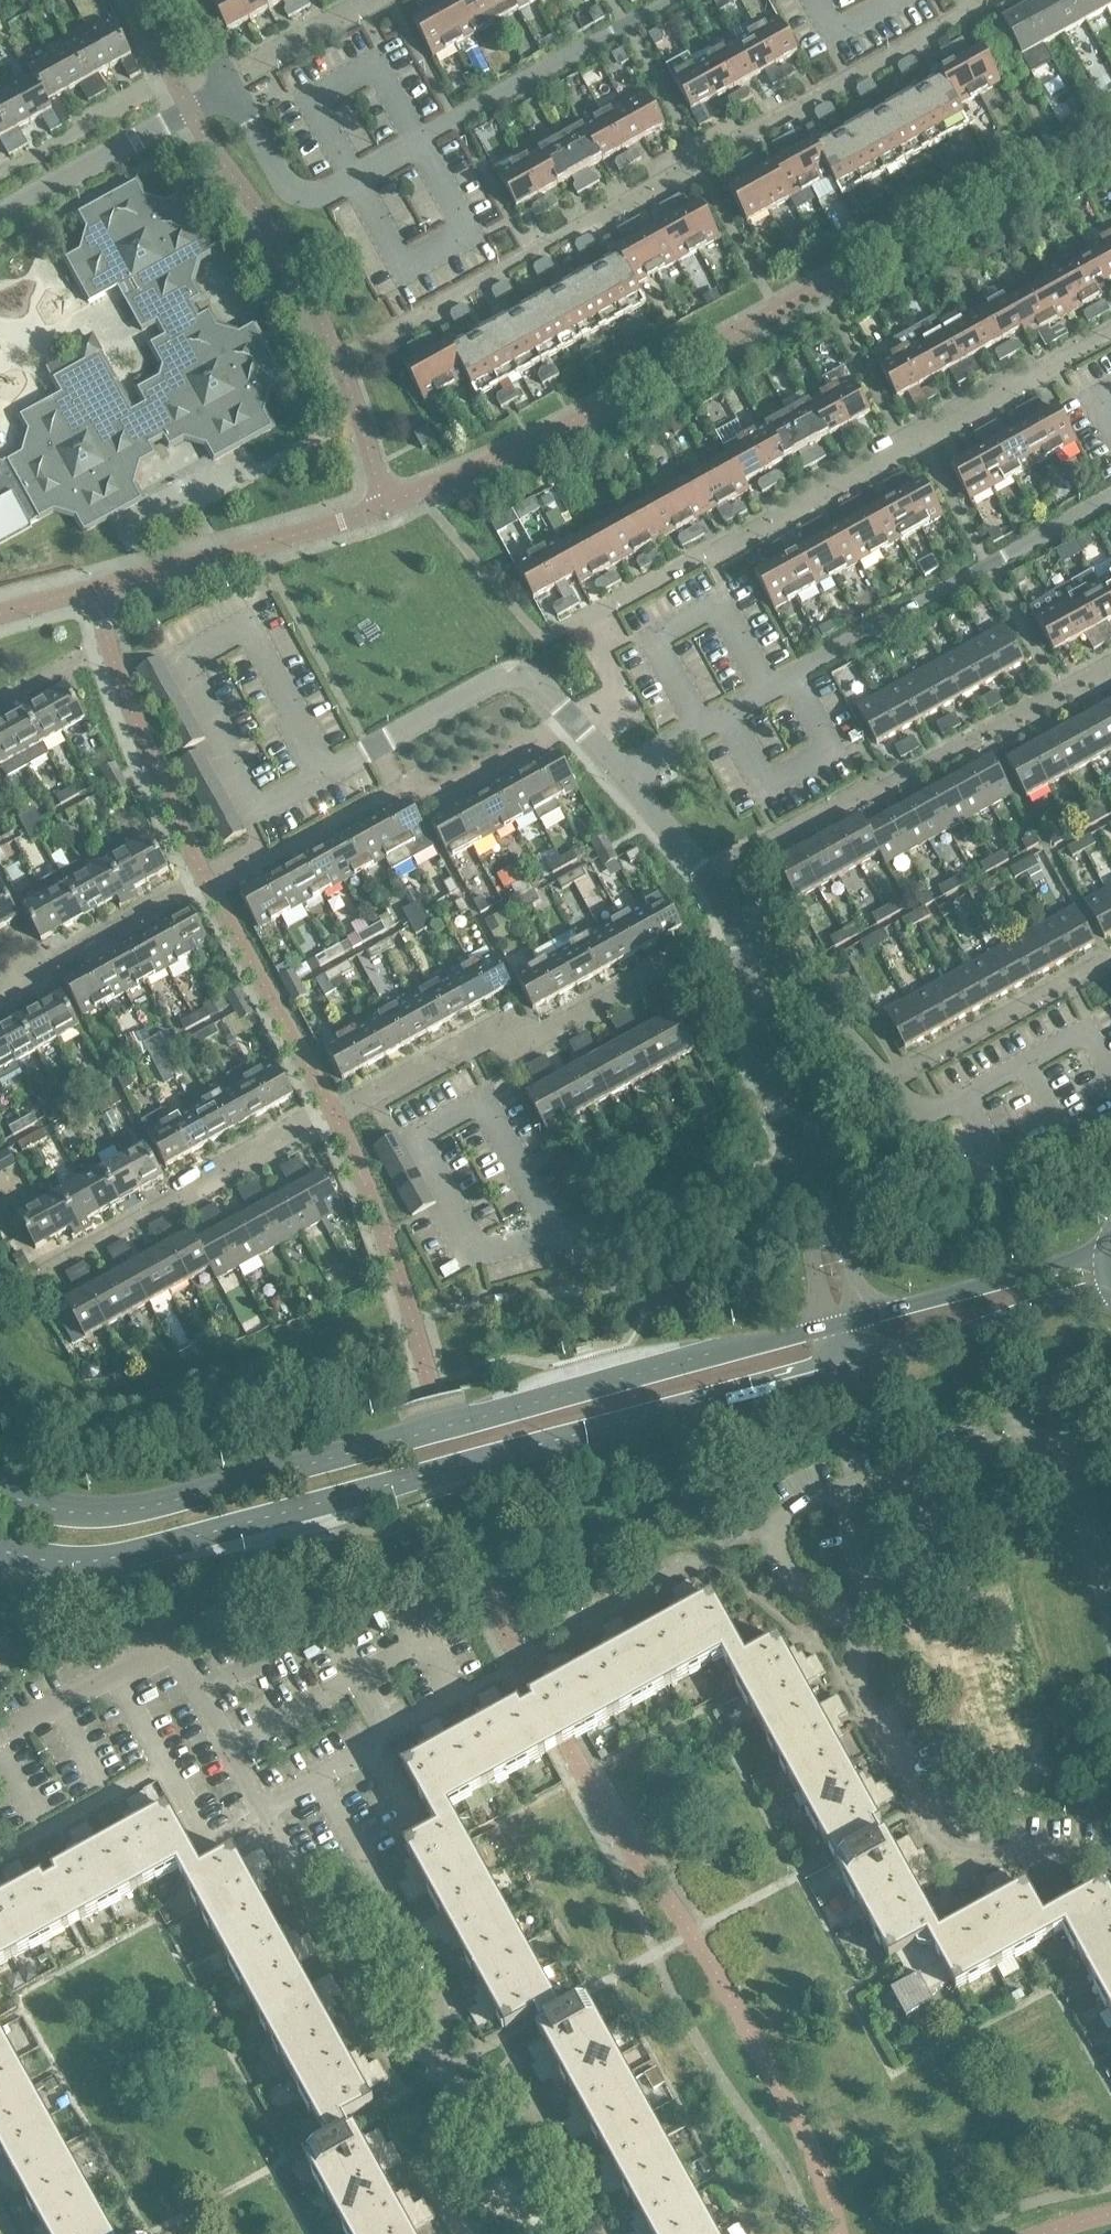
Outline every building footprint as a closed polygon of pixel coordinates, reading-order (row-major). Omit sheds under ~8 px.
[(238,0),(210,0),(228,32),(250,20),(238,0)] [(265,0),(238,0),(250,20),(270,9),(265,0)] [(270,9),(286,0),(265,0),(270,9)] [(307,0),(299,0),(294,2),(300,13),(311,6),(307,0)] [(430,0),(420,0),(416,2),(420,9),(425,11),(433,6),(430,0)] [(476,34),(457,0),(436,11),(455,46),(476,34)] [(512,0),(457,0),(476,34),(518,11),(512,0)] [(518,11),(538,0),(512,0),(518,11)] [(1046,0),(1036,0),(1038,3),(1025,10),(1044,45),(1065,33),(1046,0)] [(1074,0),(1046,0),(1065,33),(1086,22),(1074,0)] [(1101,0),(1074,0),(1086,22),(1106,10),(1101,0)] [(1106,10),(1110,8),(1110,0),(1101,0),(1106,10)] [(300,13),(294,2),(286,7),(285,12),(289,19),(300,13)] [(1044,45),(1025,10),(1012,17),(1005,5),(996,10),(1003,22),(1022,57),(1044,45)] [(605,19),(598,6),(591,10),(590,15),(595,24),(605,19)] [(455,46),(436,11),(414,23),(433,58),(455,46)] [(798,53),(779,18),(757,30),(776,65),(798,53)] [(141,73),(113,22),(91,34),(110,69),(121,62),(130,79),(141,73)] [(664,38),(659,29),(649,35),(655,47),(662,43),(664,38)] [(776,65),(757,30),(736,42),(755,76),(776,65)] [(110,69),(91,34),(70,45),(99,97),(108,91),(99,75),(110,69)] [(966,51),(967,46),(963,39),(952,45),(957,55),(966,51)] [(755,76),(736,42),(715,54),(734,88),(755,76)] [(99,97),(70,45),(49,57),(69,92),(80,85),(89,102),(99,97)] [(957,55),(952,45),(941,51),(945,58),(949,60),(957,55)] [(629,62),(622,49),(612,55),(617,64),(622,66),(629,62)] [(1001,83),(982,49),(960,61),(979,95),(1001,83)] [(713,100),(694,65),(688,53),(666,66),(691,112),(713,100)] [(734,88),(715,54),(694,65),(713,100),(734,88)] [(57,98),(69,92),(49,57),(28,69),(32,77),(33,76),(61,128),(71,122),(57,98)] [(919,68),(915,60),(910,58),(905,61),(911,72),(919,68)] [(911,72),(905,61),(900,64),(898,69),(903,77),(911,72)] [(979,95),(960,61),(939,72),(940,75),(958,107),(959,107),(979,95)] [(795,74),(792,67),(787,66),(779,70),(784,81),(795,74)] [(784,81),(779,70),(771,75),(769,80),(773,87),(784,81)] [(958,107),(940,75),(927,82),(931,89),(923,94),(947,138),(969,126),(959,107),(958,107)] [(61,128),(33,76),(32,77),(11,88),(31,123),(42,116),(51,133),(61,128)] [(878,91),(873,83),(869,81),(863,84),(870,95),(878,91)] [(870,95),(863,84),(858,87),(857,92),(861,100),(870,95)] [(11,88),(0,95),(0,117),(19,151),(29,145),(20,129),(31,123),(11,88)] [(754,98),(750,90),(745,89),(737,93),(743,104),(754,98)] [(947,138),(923,94),(915,98),(911,91),(898,98),(926,149),(947,138)] [(665,127),(645,92),(624,104),(643,139),(665,127)] [(743,104),(737,93),(729,98),(728,103),(731,110),(743,104)] [(926,149),(898,98),(885,105),(889,112),(881,117),(906,161),(926,149)] [(643,139),(624,104),(603,116),(622,150),(643,139)] [(836,114),(832,106),(827,104),(822,107),(828,118),(836,114)] [(828,118),(822,107),(816,110),(815,115),(820,123),(828,118)] [(906,161),(881,117),(873,121),(869,114),(856,121),(884,173),(906,161)] [(622,150),(603,116),(582,127),(601,162),(622,150)] [(0,117),(0,140),(0,139),(9,156),(19,151),(0,117)] [(884,173),(856,121),(844,128),(848,135),(840,140),(864,184),(884,173)] [(601,162),(582,127),(540,151),(559,185),(601,162)] [(797,144),(798,139),(794,132),(783,139),(789,149),(797,144)] [(864,184),(840,140),(831,144),(828,137),(820,141),(819,139),(813,142),(832,177),(842,196),(864,184)] [(789,149),(783,139),(772,145),(776,152),(781,153),(789,149)] [(832,177),(813,142),(792,154),(811,188),(832,177)] [(965,151),(961,143),(956,142),(951,145),(957,156),(965,151)] [(957,156),(951,145),(946,148),(944,152),(949,160),(957,156)] [(559,185),(540,151),(519,162),(538,196),(559,185)] [(642,159),(638,152),(633,151),(625,155),(630,166),(642,159)] [(811,188),(792,154),(771,165),(790,200),(811,188)] [(630,166),(625,155),(617,160),(616,165),(619,172),(630,166)] [(755,167),(757,162),(753,155),(742,162),(747,172),(755,167)] [(538,196),(519,162),(497,174),(517,208),(538,196)] [(747,172),(742,162),(730,168),(734,175),(739,176),(747,172)] [(790,200),(771,165),(750,177),(769,211),(790,200)] [(924,174),(919,166),(915,165),(909,168),(916,179),(924,174)] [(916,179),(909,168),(904,171),(903,175),(907,183),(916,179)] [(600,183),(596,175),(591,174),(583,179),(589,189),(600,183)] [(769,211),(750,177),(728,189),(747,224),(769,211)] [(589,189),(583,179),(575,183),(574,188),(578,195),(589,189)] [(156,456),(148,441),(161,434),(169,448),(184,440),(206,446),(214,461),(273,429),(265,414),(272,392),(286,384),(254,325),(239,333),(217,326),(209,312),(194,320),(187,306),(201,298),(193,283),(199,262),(214,253),(182,194),(167,202),(145,196),(137,181),(78,214),(86,229),(80,251),(65,259),(88,301),(117,285),(142,331),(157,323),(164,336),(150,344),(162,366),(159,377),(137,389),(145,404),(132,411),(91,339),(76,347),(84,362),(52,379),(64,400),(53,406),(50,400),(19,416),(28,431),(21,453),(6,461),(39,520),(54,512),(76,518),(84,533),(143,501),(135,486),(141,464),(156,456)] [(882,197),(878,189),(873,188),(868,191),(874,202),(882,197)] [(874,202),(868,191),(863,194),(861,198),(866,207),(874,202)] [(685,206),(686,201),(682,194),(671,201),(676,211),(685,206)] [(558,206),(554,198),(550,197),(541,202),(547,212),(558,206)] [(676,211),(671,201),(660,207),(664,214),(668,215),(676,211)] [(547,212),(541,202),(533,206),(532,211),(536,218),(547,212)] [(720,239),(701,204),(679,216),(698,251),(720,239)] [(698,251),(679,216),(658,228),(678,262),(698,251)] [(643,229),(644,224),(640,217),(629,224),(635,234),(643,229)] [(635,234),(629,224),(618,230),(622,237),(627,238),(635,234)] [(678,262),(658,228),(638,239),(657,274),(678,262)] [(1109,236),(1087,248),(1092,256),(1093,256),(1107,282),(1108,282),(1110,280),(1110,240),(1109,236)] [(597,246),(592,238),(587,237),(582,240),(588,251),(597,246)] [(657,274),(638,239),(616,251),(635,285),(636,285),(657,274)] [(588,251),(582,240),(577,242),(576,247),(580,255),(588,251)] [(635,285),(616,251),(610,254),(612,257),(604,261),(608,268),(600,272),(624,316),(646,304),(636,285),(635,285)] [(1093,256),(1092,256),(1072,267),(1091,302),(1110,291),(1110,287),(1108,282),(1107,282),(1093,256)] [(555,269),(551,261),(546,260),(541,263),(547,274),(555,269)] [(547,274),(541,263),(535,265),(534,270),(538,278),(547,274)] [(1091,302),(1072,267),(1051,279),(1070,314),(1091,302)] [(624,316),(600,272),(592,276),(588,269),(575,277),(604,328),(624,316)] [(604,328),(575,277),(563,284),(567,291),(558,295),(583,339),(604,328)] [(1070,314),(1051,279),(1029,291),(1048,325),(1070,314)] [(513,292),(509,284),(504,283),(499,286),(505,297),(513,292)] [(505,297),(499,286),(494,289),(492,293),(497,301),(505,297)] [(1029,291),(1010,302),(1009,302),(1023,329),(1022,330),(1026,338),(1048,325),(1029,291)] [(583,339),(558,295),(550,300),(547,292),(534,300),(562,351),(583,339)] [(1023,329),(1009,302),(1010,302),(1005,294),(983,306),(1002,340),(1022,330),(1023,329)] [(562,351),(534,300),(521,307),(525,314),(517,318),(541,362),(562,351)] [(1110,311),(1107,304),(1102,303),(1094,307),(1099,318),(1110,311)] [(472,315),(467,307),(462,306),(457,309),(463,320),(472,315)] [(1002,340),(983,306),(962,317),(981,352),(1002,340)] [(1099,318),(1094,307),(1086,312),(1084,317),(1088,324),(1099,318)] [(463,320),(457,309),(452,312),(451,316),(455,324),(463,320)] [(541,362),(517,318),(509,323),(505,316),(492,323),(520,374),(541,362)] [(961,363),(941,329),(935,317),(914,329),(940,375),(961,363)] [(981,352),(962,317),(941,329),(961,363),(981,352)] [(643,330),(638,322),(633,320),(628,323),(634,334),(643,330)] [(520,374),(492,323),(479,330),(483,337),(475,341),(499,385),(520,374)] [(634,334),(628,323),(623,326),(622,331),(626,339),(634,334)] [(1068,335),(1064,328),(1059,327),(1051,331),(1057,341),(1068,335)] [(940,375),(914,329),(893,340),(900,352),(919,386),(940,375)] [(1057,341),(1051,331),(1043,335),(1042,340),(1046,347),(1057,341)] [(432,346),(433,341),(430,334),(419,340),(424,350),(432,346)] [(499,385),(475,341),(467,346),(463,339),(456,343),(455,340),(448,344),(467,378),(467,379),(477,398),(499,385)] [(424,350),(419,340),(408,346),(411,353),(416,354),(424,350)] [(1022,350),(1018,343),(1013,341),(1005,346),(1011,356),(1022,350)] [(601,353),(597,345),(592,343),(586,346),(593,357),(601,353)] [(467,378),(448,344),(427,355),(446,390),(467,379),(467,378)] [(593,357),(586,346),(581,349),(580,354),(584,362),(593,357)] [(1011,356),(1005,346),(997,350),(996,355),(1000,362),(1011,356)] [(919,386),(900,352),(878,364),(897,399),(911,391),(919,386)] [(446,390),(427,355),(405,367),(424,402),(446,390)] [(980,373),(976,366),(971,364),(963,369),(969,379),(980,373)] [(559,376),(555,368),(550,366),(545,369),(551,380),(559,376)] [(551,380),(545,369),(540,372),(538,377),(543,385),(551,380)] [(969,379),(963,369),(955,373),(954,378),(958,385),(969,379)] [(870,413),(851,379),(829,391),(848,425),(870,413)] [(927,402),(922,392),(919,386),(911,391),(914,396),(912,401),(916,408),(927,402)] [(938,396),(935,389),(930,388),(922,392),(927,402),(938,396)] [(518,399),(513,391),(509,389),(503,392),(509,404),(518,399)] [(848,425),(829,391),(809,402),(828,437),(848,425)] [(509,404),(503,392),(498,395),(497,400),(501,408),(509,404)] [(1040,410),(1042,406),(1038,399),(1027,405),(1033,415),(1040,410)] [(828,437),(809,402),(767,425),(786,460),(828,437)] [(1033,415),(1027,405),(1016,411),(1020,418),(1024,419),(1033,415)] [(1077,443),(1057,408),(1036,420),(1055,455),(1077,443)] [(1055,455),(1036,420),(1015,432),(1034,466),(1055,455)] [(999,434),(1000,429),(996,422),(985,428),(991,438),(999,434)] [(786,460),(767,425),(746,437),(765,471),(786,460)] [(868,435),(864,428),(859,427),(851,431),(857,441),(868,435)] [(436,443),(428,428),(415,435),(423,450),(436,443)] [(991,438),(985,428),(974,434),(978,441),(983,442),(991,438)] [(857,441),(851,431),(843,435),(842,440),(846,447),(857,441)] [(1034,466),(1015,432),(994,443),(1013,478),(1034,466)] [(765,471),(746,437),(724,449),(728,457),(730,456),(744,483),(745,482),(765,471)] [(1013,478),(994,443),(973,455),(992,489),(1013,478)] [(826,458),(822,451),(818,450),(810,454),(815,464),(826,458)] [(815,464),(810,454),(802,458),(800,463),(804,470),(815,464)] [(992,489),(973,455),(951,467),(970,501),(992,489)] [(744,483),(730,456),(728,457),(709,468),(728,503),(750,490),(745,482),(744,483)] [(6,461),(3,463),(0,463),(0,545),(32,527),(31,525),(39,520),(6,461)] [(728,503),(709,468),(687,480),(706,514),(728,503)] [(907,484),(909,479),(905,472),(894,479),(899,489),(907,484)] [(785,481),(781,474),(776,473),(768,477),(773,487),(785,481)] [(773,487),(768,477),(760,481),(759,486),(762,493),(773,487)] [(902,494),(899,489),(894,479),(883,485),(891,500),(902,494)] [(706,514),(687,480),(666,492),(685,526),(706,514)] [(943,516),(924,482),(902,494),(921,528),(943,516)] [(685,526),(666,492),(645,503),(664,538),(685,526)] [(902,494),(891,500),(882,505),(901,540),(921,528),(902,494)] [(866,507),(867,502),(863,495),(852,502),(858,512),(866,507)] [(858,512),(852,502),(841,508),(845,515),(850,516),(858,512)] [(664,538),(645,503),(624,515),(643,549),(664,538)] [(747,512),(744,505),(739,504),(731,508),(736,518),(747,512)] [(901,540),(882,505),(861,517),(880,551),(901,540)] [(736,518),(731,508),(723,513),(721,517),(725,524),(736,518)] [(643,549),(624,515),(604,526),(623,561),(643,549)] [(880,551),(861,517),(840,528),(859,563),(880,551)] [(824,530),(826,526),(822,518),(810,525),(816,535),(824,530)] [(816,535),(810,525),(799,531),(803,538),(808,539),(816,535)] [(623,561),(604,526),(583,538),(602,572),(623,561)] [(705,536),(701,529),(696,527),(688,532),(694,542),(705,536)] [(859,563),(840,528),(819,540),(838,574),(859,563)] [(1004,538),(999,529),(994,528),(987,532),(994,544),(1004,538)] [(694,542),(688,532),(680,536),(679,541),(682,548),(694,542)] [(602,572),(583,538),(563,549),(562,549),(576,576),(575,576),(580,584),(602,572)] [(838,574),(819,540),(798,552),(817,586),(838,574)] [(576,576),(562,549),(563,549),(558,541),(537,553),(556,587),(575,576),(576,576)] [(783,553),(784,548),(780,541),(769,548),(774,558),(783,553)] [(774,558),(769,548),(758,554),(762,561),(766,562),(774,558)] [(663,559),(659,552),(654,550),(646,555),(652,565),(663,559)] [(817,586),(798,552),(777,563),(797,597),(817,586)] [(556,587),(537,553),(515,565),(534,600),(556,587)] [(652,565),(646,555),(638,559),(637,564),(641,571),(652,565)] [(1092,571),(1110,606),(1110,561),(1092,571)] [(797,597),(777,563),(755,575),(775,610),(797,597)] [(1026,579),(1021,569),(1011,575),(1018,587),(1025,583),(1026,579)] [(1092,571),(1071,583),(1096,629),(1110,620),(1110,606),(1092,571)] [(621,582),(618,575),(613,573),(605,578),(610,588),(621,582)] [(610,588),(605,578),(597,582),(595,587),(599,594),(610,588)] [(1096,629),(1071,583),(1050,594),(1075,640),(1088,633),(1096,629)] [(1075,640),(1050,594),(1029,608),(1054,652),(1075,640)] [(580,605),(576,598),(571,596),(563,601),(569,611),(580,605)] [(569,611),(563,601),(555,605),(554,610),(557,617),(569,611)] [(1024,663),(1004,626),(982,638),(1002,675),(1024,663)] [(1105,644),(1099,634),(1096,629),(1088,633),(1091,638),(1090,643),(1094,650),(1105,644)] [(1107,630),(1099,634),(1105,644),(1110,641),(1110,631),(1107,630)] [(1002,675),(982,638),(961,649),(982,686),(1002,675)] [(982,686),(961,649),(940,661),(961,698),(982,686)] [(144,682),(167,669),(160,658),(137,671),(144,682)] [(961,698),(940,661),(920,672),(940,709),(961,698)] [(150,694),(173,681),(167,669),(144,682),(150,694)] [(940,709),(920,672),(899,684),(919,721),(940,709)] [(1035,685),(1029,673),(1020,678),(1026,690),(1035,685)] [(156,705),(180,693),(173,681),(150,694),(156,705)] [(919,721),(899,684),(878,695),(898,732),(919,721)] [(86,720),(73,697),(67,687),(45,699),(64,732),(86,720)] [(1003,703),(996,691),(987,696),(994,708),(1003,703)] [(163,717),(186,704),(180,693),(156,705),(163,717)] [(898,732),(878,695),(856,707),(877,744),(898,732)] [(994,708),(987,696),(978,701),(985,713),(994,708)] [(64,732),(45,699),(32,706),(28,698),(20,702),(43,744),(64,732)] [(49,755),(43,744),(20,702),(12,707),(16,715),(4,722),(28,767),(49,755)] [(169,729),(192,716),(186,704),(163,717),(169,729)] [(1091,715),(1110,752),(1110,704),(1091,715)] [(961,726),(955,714),(946,719),(952,731),(961,726)] [(1091,715),(1070,726),(1090,763),(1110,752),(1091,715)] [(176,740),(199,727),(192,716),(169,729),(176,740)] [(952,731),(946,719),(936,724),(943,736),(952,731)] [(4,722),(0,724),(0,765),(1,767),(8,778),(28,767),(4,722)] [(1090,763),(1070,726),(1049,738),(1069,775),(1090,763)] [(182,752),(205,739),(199,727),(176,740),(182,752)] [(919,749),(913,737),(904,742),(910,754),(919,749)] [(1069,775),(1049,738),(1028,749),(1049,786),(1069,775)] [(910,754),(904,742),(895,747),(901,759),(910,754)] [(1049,786),(1028,749),(1006,761),(1027,798),(1049,786)] [(185,775),(208,762),(201,750),(178,763),(185,775)] [(578,788),(559,755),(537,767),(556,800),(578,788)] [(1012,795),(992,758),(970,770),(991,807),(1012,795)] [(191,787),(214,774),(208,762),(185,775),(191,787)] [(120,773),(115,765),(103,771),(108,780),(120,773)] [(556,800),(537,767),(517,779),(535,812),(556,800)] [(991,807),(970,770),(950,781),(970,818),(991,807)] [(198,798),(221,785),(214,774),(191,787),(198,798)] [(535,812),(517,779),(496,790),(514,824),(535,812)] [(129,789),(124,781),(112,787),(116,796),(129,789)] [(970,818),(950,781),(929,793),(949,830),(970,818)] [(85,792),(81,783),(68,790),(73,799),(85,792)] [(204,810),(227,797),(221,785),(198,798),(204,810)] [(73,799),(68,790),(56,797),(61,805),(73,799)] [(514,824),(496,790),(475,802),(493,835),(514,824)] [(949,830),(929,793),(908,804),(928,841),(949,830)] [(210,821),(234,808),(227,797),(204,810),(210,821)] [(94,808),(90,800),(77,806),(82,815),(94,808)] [(493,835),(475,802),(454,813),(472,847),(493,835)] [(435,847),(410,803),(388,815),(406,848),(413,860),(435,847)] [(928,841),(908,804),(887,816),(907,853),(928,841)] [(82,815),(77,806),(65,813),(70,822),(82,815)] [(1107,817),(1102,807),(1091,814),(1096,823),(1107,817)] [(217,833),(240,820),(234,808),(210,821),(217,833)] [(42,821),(40,817),(35,809),(27,814),(34,826),(42,821)] [(472,847),(454,813),(432,826),(450,859),(472,847)] [(34,826),(27,814),(19,818),(25,830),(34,826)] [(1096,823),(1091,814),(1079,820),(1084,830),(1096,823)] [(406,848),(388,815),(367,826),(385,859),(406,848)] [(881,854),(866,827),(867,827),(861,816),(839,828),(859,865),(880,854),(881,854)] [(887,816),(867,827),(866,827),(881,854),(880,854),(886,865),(907,853),(887,816)] [(223,845),(247,832),(240,820),(217,833),(223,845)] [(49,833),(44,825),(42,821),(34,826),(40,838),(49,833)] [(40,838),(34,826),(25,830),(32,842),(40,838)] [(385,859),(367,826),(346,838),(364,871),(385,859)] [(859,865),(839,828),(818,840),(839,877),(859,865)] [(1066,840),(1061,830),(1049,837),(1054,846),(1066,840)] [(608,843),(603,835),(591,842),(596,850),(608,843)] [(1039,845),(1034,835),(1022,842),(1027,851),(1039,845)] [(1096,844),(1091,835),(1079,842),(1084,851),(1096,844)] [(169,871),(152,839),(151,838),(129,850),(147,883),(169,871)] [(364,871),(346,838),(325,849),(344,882),(364,871)] [(839,877),(818,840),(797,852),(818,888),(839,877)] [(1084,851),(1079,842),(1068,848),(1073,857),(1084,851)] [(1,848),(0,849),(0,865),(8,861),(1,848)] [(643,857),(638,848),(626,855),(630,864),(643,857)] [(344,882),(325,849),(305,861),(323,894),(344,882)] [(147,883),(129,850),(108,861),(131,903),(139,898),(134,890),(147,883)] [(617,860),(612,851),(600,858),(605,866),(617,860)] [(577,860),(573,852),(560,859),(565,867),(577,860)] [(818,888),(797,852),(776,864),(796,900),(818,888)] [(1009,861),(1003,852),(992,858),(997,868),(1009,861)] [(1039,866),(1034,857),(1022,863),(1027,872),(1039,866)] [(997,868),(992,858),(980,865),(985,874),(997,868)] [(565,867),(560,859),(548,865),(553,874),(565,867)] [(105,906),(87,873),(81,861),(60,873),(84,918),(105,906)] [(131,903),(108,861),(87,873),(105,906),(118,899),(122,907),(131,903)] [(323,894),(305,861),(284,872),(302,905),(323,894)] [(1027,872),(1022,863),(1010,869),(1016,879),(1027,872)] [(586,877),(582,868),(569,875),(574,883),(586,877)] [(302,905),(284,872),(263,884),(281,917),(302,905)] [(84,918),(60,873),(39,884),(45,896),(64,929),(84,918)] [(574,883),(569,875),(557,882),(562,890),(574,883)] [(967,884),(962,875),(950,881),(955,891),(967,884)] [(534,889),(527,877),(519,882),(526,894),(534,889)] [(459,891),(452,878),(443,883),(450,896),(459,891)] [(997,889),(992,880),(980,886),(986,895),(997,889)] [(955,891),(950,881),(939,888),(944,897),(955,891)] [(526,894),(519,882),(511,886),(517,899),(526,894)] [(281,917),(263,884),(241,896),(259,929),(281,917)] [(1,885),(0,886),(0,929),(20,918),(1,885)] [(986,895),(980,886),(969,892),(974,902),(986,895)] [(541,902),(534,889),(526,894),(532,906),(541,902)] [(1106,890),(1084,902),(1104,939),(1110,935),(1110,900),(1106,890)] [(934,902),(929,893),(918,899),(921,905),(923,908),(925,907),(934,902)] [(532,906),(526,894),(517,899),(524,911),(532,906)] [(682,928),(664,895),(642,907),(660,940),(682,928)] [(64,929),(45,896),(23,908),(42,941),(64,929)] [(489,909),(482,897),(474,902),(481,914),(489,909)] [(470,911),(463,899),(454,903),(461,916),(470,911)] [(426,914),(420,902),(411,906),(418,918),(426,914)] [(956,912),(950,902),(939,909),(944,918),(956,912)] [(900,912),(895,903),(884,909),(889,918),(900,912)] [(418,918),(411,906),(403,911),(410,923),(418,918)] [(660,940),(642,907),(621,918),(639,952),(660,940)] [(925,907),(923,908),(914,913),(919,923),(930,917),(925,907)] [(1095,944),(1074,907),(1053,919),(1073,956),(1095,944)] [(889,918),(884,909),(872,915),(877,925),(889,918)] [(210,945),(192,912),(170,925),(188,958),(210,945)] [(919,923),(914,913),(902,920),(907,930),(919,923)] [(433,926),(426,914),(418,918),(425,931),(433,926)] [(500,929),(493,917),(485,922),(492,934),(500,929)] [(425,931),(418,918),(410,923),(416,935),(425,931)] [(639,952),(621,918),(600,930),(618,963),(639,952)] [(1073,956),(1053,919),(1032,931),(1052,968),(1073,956)] [(387,931),(382,922),(370,929),(374,938),(387,931)] [(188,958),(170,925),(149,936),(167,969),(188,958)] [(859,935),(853,926),(842,932),(847,941),(859,935)] [(374,938),(370,929),(357,936),(362,944),(374,938)] [(618,963),(600,930),(579,941),(597,975),(618,963)] [(888,940),(883,930),(872,937),(877,946),(888,940)] [(597,975),(579,941),(573,931),(552,942),(576,986),(597,975)] [(1052,968),(1032,931),(1011,942),(1031,979),(1052,968)] [(847,941),(842,932),(830,939),(835,948),(847,941)] [(167,969),(149,936),(128,948),(147,981),(167,969)] [(877,946),(872,937),(860,943),(865,953),(877,946)] [(395,947),(391,938),(379,945),(383,954),(395,947)] [(576,986),(552,942),(532,954),(537,964),(556,998),(576,986)] [(1031,979),(1011,942),(990,954),(1011,991),(1031,979)] [(345,954),(340,945),(328,952),(333,961),(345,954)] [(383,954),(379,945),(366,952),(371,961),(383,954)] [(147,981),(128,948),(107,959),(126,992),(147,981)] [(333,961),(328,952),(316,959),(320,967),(333,961)] [(512,987),(493,954),(471,966),(490,999),(512,987)] [(1011,991),(990,954),(969,965),(990,1002),(1011,991)] [(126,992),(107,959),(87,971),(105,1004),(126,992)] [(354,970),(349,962),(337,968),(341,977),(354,970)] [(556,998),(537,964),(515,977),(534,1010),(556,998)] [(990,1002),(969,965),(948,977),(969,1014),(990,1002)] [(490,999),(471,966),(450,977),(469,1010),(490,999)] [(341,977),(337,968),(325,975),(329,984),(341,977)] [(105,1004),(87,971),(65,983),(83,1016),(105,1004)] [(298,980),(293,971),(281,978),(286,987),(298,980)] [(469,1010),(450,977),(430,989),(448,1022),(469,1010)] [(969,1014),(948,977),(927,988),(948,1025),(969,1014)] [(307,996),(302,987),(290,994),(295,1003),(307,996)] [(948,1025),(927,988),(906,1000),(927,1037),(948,1025)] [(448,1022),(430,989),(409,1000),(427,1033),(448,1022)] [(245,999),(240,990),(228,997),(232,1005),(245,999)] [(668,1004),(662,992),(653,997),(659,1009),(668,1004)] [(80,1028),(62,995),(40,1007),(58,1040),(80,1028)] [(427,1033),(409,1000),(388,1012),(406,1045),(427,1033)] [(927,1037),(906,1000),(885,1012),(905,1049),(927,1037)] [(254,1015),(249,1006),(236,1013),(241,1022),(254,1015)] [(58,1040),(40,1007),(19,1018),(37,1051),(58,1040)] [(210,1018),(205,1009),(193,1016),(198,1024),(210,1018)] [(635,1022),(629,1010),(620,1015),(626,1027),(635,1022)] [(406,1045),(388,1012),(367,1023),(385,1056),(406,1045)] [(694,1050),(674,1013),(652,1025),(673,1062),(694,1050)] [(626,1027),(620,1015),(611,1020),(617,1032),(626,1027)] [(198,1024),(193,1016),(181,1023),(186,1031),(198,1024)] [(19,1018),(0,1029),(0,1033),(16,1063),(37,1051),(19,1018)] [(385,1056),(367,1023),(346,1035),(365,1068),(385,1056)] [(219,1034),(214,1025),(202,1032),(207,1041),(219,1034)] [(673,1062),(652,1025),(632,1037),(652,1074),(673,1062)] [(207,1041),(202,1032),(190,1039),(195,1047),(207,1041)] [(0,1033),(0,1072),(16,1063),(0,1033)] [(594,1045),(587,1033),(578,1039),(585,1050),(594,1045)] [(167,1047),(160,1035),(152,1039),(158,1051),(167,1047)] [(365,1068),(346,1035),(324,1047),(343,1080),(365,1068)] [(652,1074),(632,1037),(611,1048),(631,1085),(652,1074)] [(158,1051),(152,1039),(143,1044),(150,1056),(158,1051)] [(585,1050),(578,1039),(569,1044),(576,1055),(585,1050)] [(173,1059),(167,1047),(158,1051),(165,1063),(173,1059)] [(631,1085),(611,1048),(590,1060),(610,1097),(631,1085)] [(165,1063),(158,1051),(150,1056),(157,1068),(165,1063)] [(122,1067),(115,1054),(106,1059),(113,1071),(122,1067)] [(552,1068),(546,1057),(537,1062),(543,1073),(552,1068)] [(610,1097),(590,1060),(569,1071),(589,1108),(610,1097)] [(543,1073),(537,1062),(527,1067),(534,1078),(543,1073)] [(294,1097),(275,1063),(253,1076),(272,1109),(294,1097)] [(104,1071),(95,1075),(102,1087),(110,1083),(104,1071)] [(589,1108),(569,1071),(548,1083),(569,1120),(589,1108)] [(133,1087),(126,1074),(118,1079),(124,1091),(133,1087)] [(272,1109),(253,1076),(232,1087),(251,1120),(272,1109)] [(569,1120),(548,1083),(527,1095),(547,1132),(569,1120)] [(251,1120),(232,1087),(212,1099),(230,1132),(251,1120)] [(122,1103),(115,1090),(106,1095),(113,1107),(122,1103)] [(78,1106),(71,1094),(63,1098),(70,1110),(78,1106)] [(70,1110),(63,1098),(55,1103),(61,1115),(70,1110)] [(230,1132),(212,1099),(191,1110),(209,1143),(230,1132)] [(85,1118),(78,1106),(70,1110),(76,1122),(85,1118)] [(188,1155),(170,1122),(163,1109),(141,1121),(166,1167),(188,1155)] [(76,1122),(70,1110),(61,1115),(68,1127),(76,1122)] [(209,1143),(191,1110),(170,1122),(188,1155),(209,1143)] [(38,1123),(33,1114),(21,1121),(26,1129),(38,1123)] [(26,1129),(21,1121),(9,1128),(14,1136),(26,1129)] [(47,1139),(42,1130),(30,1137),(35,1146),(47,1139)] [(381,1158),(404,1145),(397,1134),(374,1146),(381,1158)] [(35,1146),(30,1137),(18,1144),(23,1152),(35,1146)] [(387,1170),(410,1157),(404,1145),(381,1158),(387,1170)] [(163,1179),(145,1146),(123,1158),(141,1191),(163,1179)] [(0,1154),(0,1169),(16,1164),(12,1151),(0,1154)] [(393,1181),(417,1169),(410,1157),(387,1170),(393,1181)] [(141,1191),(123,1158),(102,1169),(121,1202),(141,1191)] [(305,1170),(299,1159),(290,1164),(296,1175),(305,1170)] [(296,1175),(290,1164),(281,1169),(287,1180),(296,1175)] [(121,1202),(102,1169),(82,1181),(100,1214),(121,1202)] [(400,1193),(423,1180),(417,1169),(393,1181),(400,1193)] [(343,1210),(323,1173),(301,1185),(322,1222),(343,1210)] [(406,1205),(429,1192),(423,1180),(400,1193),(406,1205)] [(100,1214),(82,1181),(61,1192),(84,1234),(91,1229),(87,1221),(100,1214)] [(263,1193),(257,1182),(248,1187),(254,1198),(263,1193)] [(322,1222),(301,1185),(280,1197),(301,1233),(322,1222)] [(254,1198),(248,1187),(239,1192),(245,1203),(254,1198)] [(84,1234),(61,1192),(40,1204),(58,1237),(71,1230),(75,1238),(84,1234)] [(413,1216),(436,1204),(429,1192),(406,1205),(413,1216)] [(301,1233),(280,1197),(260,1208),(280,1245),(301,1233)] [(58,1237),(40,1204),(18,1216),(36,1249),(58,1237)] [(222,1216),(215,1205),(206,1210),(213,1221),(222,1216)] [(280,1245),(260,1208),(239,1220),(259,1256),(280,1245)] [(213,1221),(206,1210),(197,1215),(203,1226),(213,1221)] [(174,1229),(167,1217),(158,1222),(165,1234),(174,1229)] [(259,1256),(239,1220),(218,1231),(238,1268),(259,1256)] [(165,1234),(158,1222),(149,1227),(156,1239),(165,1234)] [(238,1268),(218,1231),(198,1242),(197,1243),(211,1269),(217,1280),(238,1268)] [(211,1269),(197,1243),(198,1242),(192,1232),(170,1244),(190,1281),(211,1269)] [(132,1252),(126,1240),(117,1245),(123,1257),(132,1252)] [(190,1281),(170,1244),(149,1255),(170,1292),(190,1281)] [(123,1257),(117,1245),(108,1250),(114,1262),(123,1257)] [(170,1292),(149,1255),(128,1267),(149,1303),(170,1292)] [(90,1275),(84,1263),(75,1268),(81,1280),(90,1275)] [(149,1303),(128,1267),(108,1278),(128,1315),(149,1303)] [(81,1280),(75,1268),(66,1273),(72,1285),(81,1280)] [(128,1315),(108,1278),(87,1290),(107,1327),(128,1315)] [(107,1327),(87,1290),(65,1302),(85,1338),(107,1327)] [(746,1656),(713,1595),(701,1602),(689,1581),(671,1591),(678,1604),(662,1613),(667,1621),(644,1634),(672,1685),(722,1657),(727,1667),(746,1656)] [(672,1685),(644,1634),(633,1640),(621,1618),(603,1628),(610,1642),(594,1650),(599,1658),(587,1665),(615,1716),(672,1685)] [(805,1686),(826,1674),(816,1656),(803,1663),(794,1647),(786,1652),(779,1639),(746,1656),(727,1667),(760,1725),(811,1697),(805,1686)] [(585,1732),(612,1717),(613,1717),(615,1716),(587,1665),(576,1671),(564,1650),(545,1660),(557,1681),(541,1690),(528,1697),(532,1703),(522,1709),(519,1702),(507,1709),(495,1688),(477,1698),(484,1711),(469,1719),(473,1728),(460,1735),(488,1786),(559,1747),(568,1742),(575,1738),(574,1738),(585,1732)] [(849,1765),(836,1742),(844,1737),(835,1721),(848,1714),(838,1696),(817,1708),(811,1697),(760,1725),(797,1794),(849,1765)] [(488,1786),(460,1735),(450,1740),(438,1719),(420,1729),(427,1742),(411,1751),(416,1759),(403,1766),(436,1828),(455,1817),(450,1807),(488,1786)] [(893,1846),(888,1836),(886,1832),(879,1836),(878,1833),(874,1827),(881,1823),(874,1811),(895,1800),(885,1781),(872,1788),(863,1773),(855,1777),(849,1765),(797,1794),(829,1851),(830,1851),(833,1858),(835,1861),(834,1861),(867,1919),(918,1891),(912,1880),(933,1868),(923,1850),(910,1857),(904,1846),(913,1841),(910,1836),(893,1846)] [(202,1868),(168,1807),(156,1813),(144,1792),(126,1802),(133,1815),(118,1824),(122,1832),(110,1839),(139,1890),(178,1869),(183,1878),(202,1868)] [(437,1905),(488,1877),(455,1817),(436,1828),(404,1845),(411,1859),(403,1863),(412,1879),(399,1886),(409,1905),(430,1893),(437,1905)] [(139,1890),(110,1839),(99,1845),(87,1824),(69,1834),(76,1847),(61,1856),(65,1864),(52,1871),(56,1877),(52,1879),(46,1882),(43,1876),(31,1883),(19,1861),(1,1871),(8,1885),(0,1889),(0,1934),(14,1959),(76,1924),(139,1890)] [(272,1920),(259,1896),(267,1892),(259,1876),(272,1869),(262,1850),(241,1862),(234,1850),(202,1868),(183,1878),(221,1948),(272,1920)] [(1054,1935),(1044,1917),(1026,1884),(1015,1891),(1003,1870),(984,1880),(992,1893),(976,1902),(981,1910),(969,1916),(997,1967),(1054,1935)] [(525,1944),(507,1911),(488,1877),(437,1905),(442,1914),(421,1926),(431,1944),(444,1937),(453,1953),(461,1948),(474,1973),(525,1944)] [(1105,1883),(1044,1917),(1054,1935),(1065,1929),(1087,1970),(1110,1957),(1110,1893),(1105,1883)] [(997,1967),(969,1916),(940,1932),(918,1891),(867,1919),(889,1960),(897,1955),(910,1980),(941,1963),(951,1982),(956,1990),(997,1967)] [(298,1966),(319,1954),(309,1936),(296,1943),(287,1927),(279,1932),(272,1920),(221,1948),(252,2004),(303,1976),(298,1966)] [(0,1934),(0,1966),(14,1959),(0,1934)] [(568,2086),(620,2057),(587,1998),(563,2012),(561,2008),(555,1999),(525,1944),(474,1973),(480,1984),(472,1988),(481,2004),(468,2011),(478,2030),(499,2018),(506,2030),(536,2013),(540,2020),(542,2023),(536,2027),(543,2040),(526,2049),(529,2054),(538,2049),(544,2060),(531,2067),(541,2086),(562,2074),(568,2086)] [(1087,1970),(1110,2014),(1110,1957),(1087,1970)] [(929,1994),(951,1982),(941,1963),(910,1980),(891,1991),(906,2019),(934,2003),(929,1994)] [(342,2045),(329,2022),(337,2017),(328,2001),(341,1994),(331,1976),(310,1988),(303,1976),(252,2004),(291,2073),(342,2045)] [(18,2062),(0,2030),(0,2071),(18,2062)] [(346,2125),(343,2120),(374,2103),(367,2091),(388,2079),(378,2061),(365,2068),(356,2053),(348,2057),(342,2045),(291,2073),(325,2136),(328,2141),(304,2155),(336,2214),(387,2185),(381,2174),(402,2162),(392,2144),(379,2151),(373,2140),(382,2135),(379,2131),(362,2140),(355,2127),(349,2130),(346,2125)] [(600,2143),(651,2114),(620,2057),(568,2086),(575,2097),(567,2102),(575,2117),(562,2124),(572,2143),(594,2131),(600,2143)] [(49,2118),(18,2062),(0,2071),(0,2144),(49,2118)] [(632,2200),(683,2171),(651,2114),(600,2143),(606,2154),(598,2159),(607,2174),(594,2182),(604,2200),(625,2188),(632,2200)] [(86,2186),(49,2118),(0,2144),(0,2150),(4,2157),(0,2159),(0,2183),(6,2180),(14,2195),(22,2191),(35,2214),(86,2186)] [(714,2229),(683,2171),(632,2200),(638,2211),(630,2216),(639,2231),(634,2233),(705,2233),(714,2229)] [(434,2219),(424,2201),(410,2208),(402,2192),(394,2197),(387,2185),(336,2214),(347,2233),(414,2233),(412,2231),(434,2219)] [(86,2186),(35,2214),(42,2226),(34,2231),(36,2233),(113,2233),(86,2186)]
